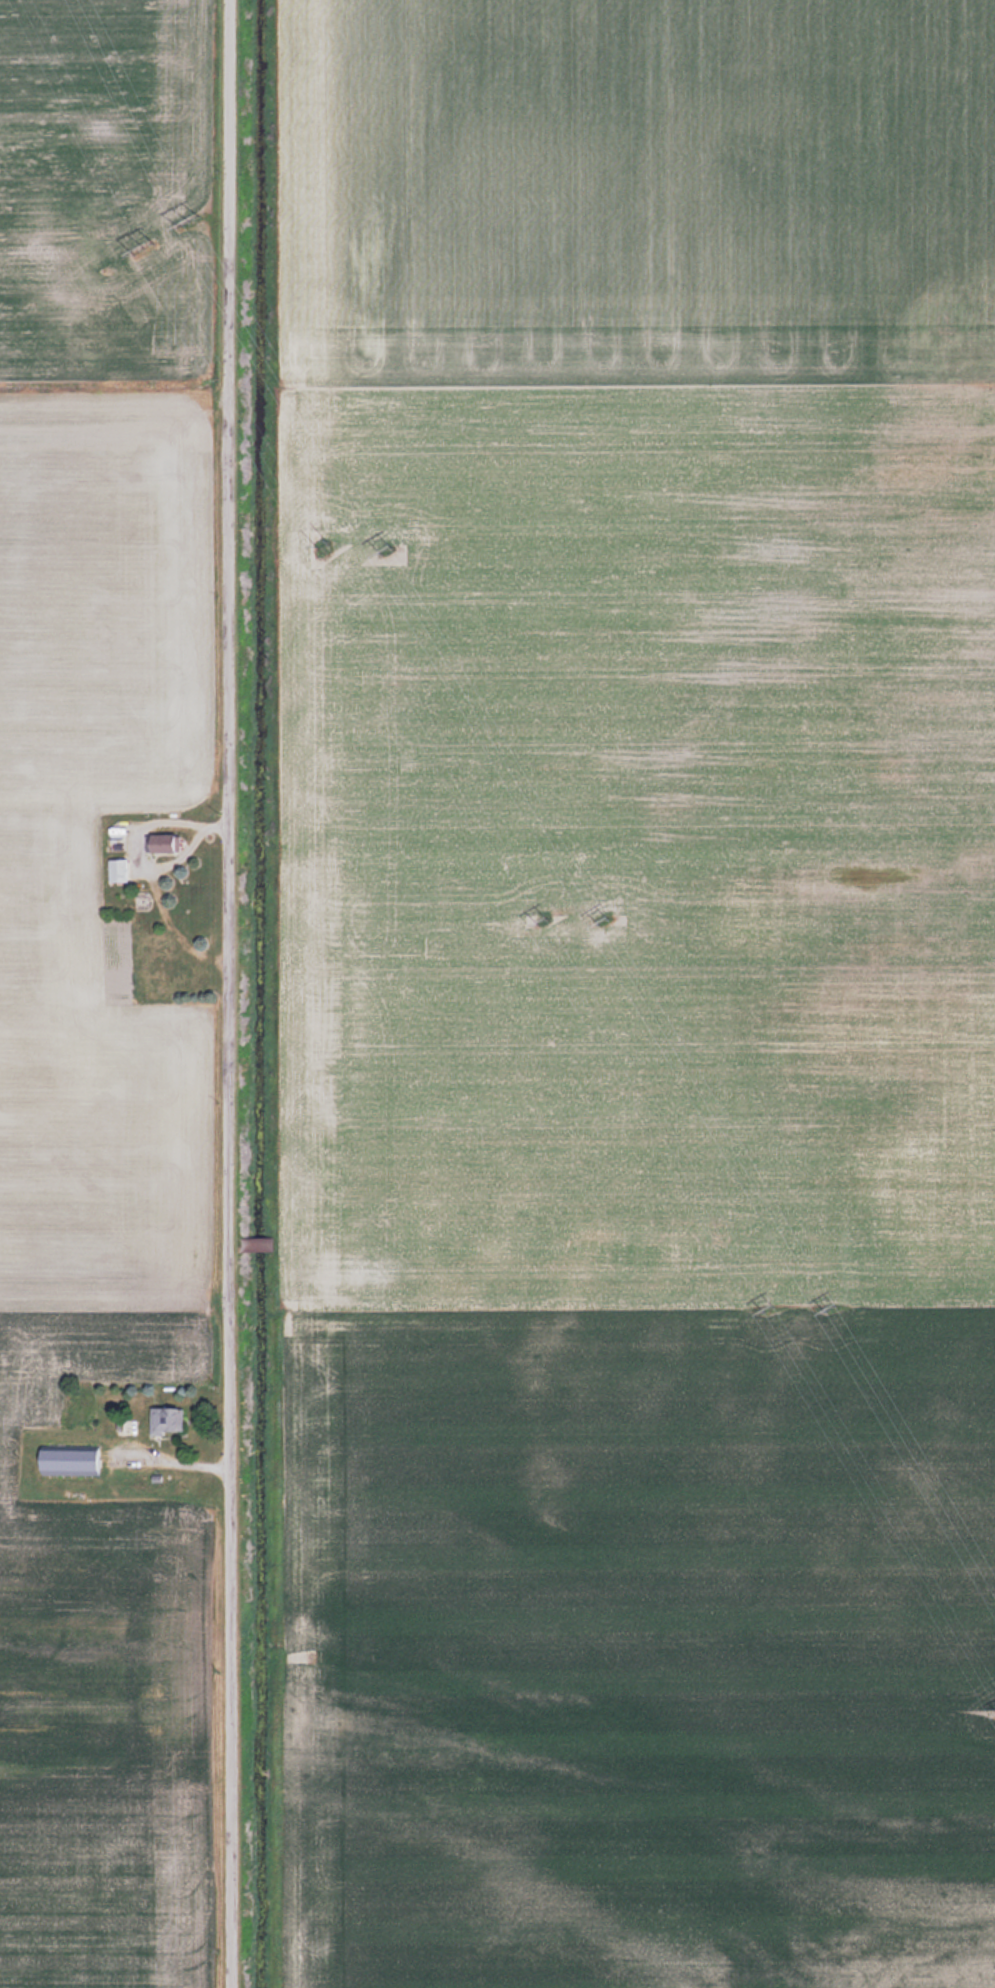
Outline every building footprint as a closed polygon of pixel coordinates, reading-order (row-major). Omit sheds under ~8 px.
[(143,851),(179,851),(179,834),(143,834),(143,851)] [(106,859),(106,881),(127,881),(127,859),(106,859)] [(148,1433),(180,1433),(180,1407),(148,1407),(148,1433)] [(140,1435),(140,1420),(117,1420),(117,1434),(140,1435)] [(101,1474),(100,1445),(33,1445),(34,1474),(101,1474)]
